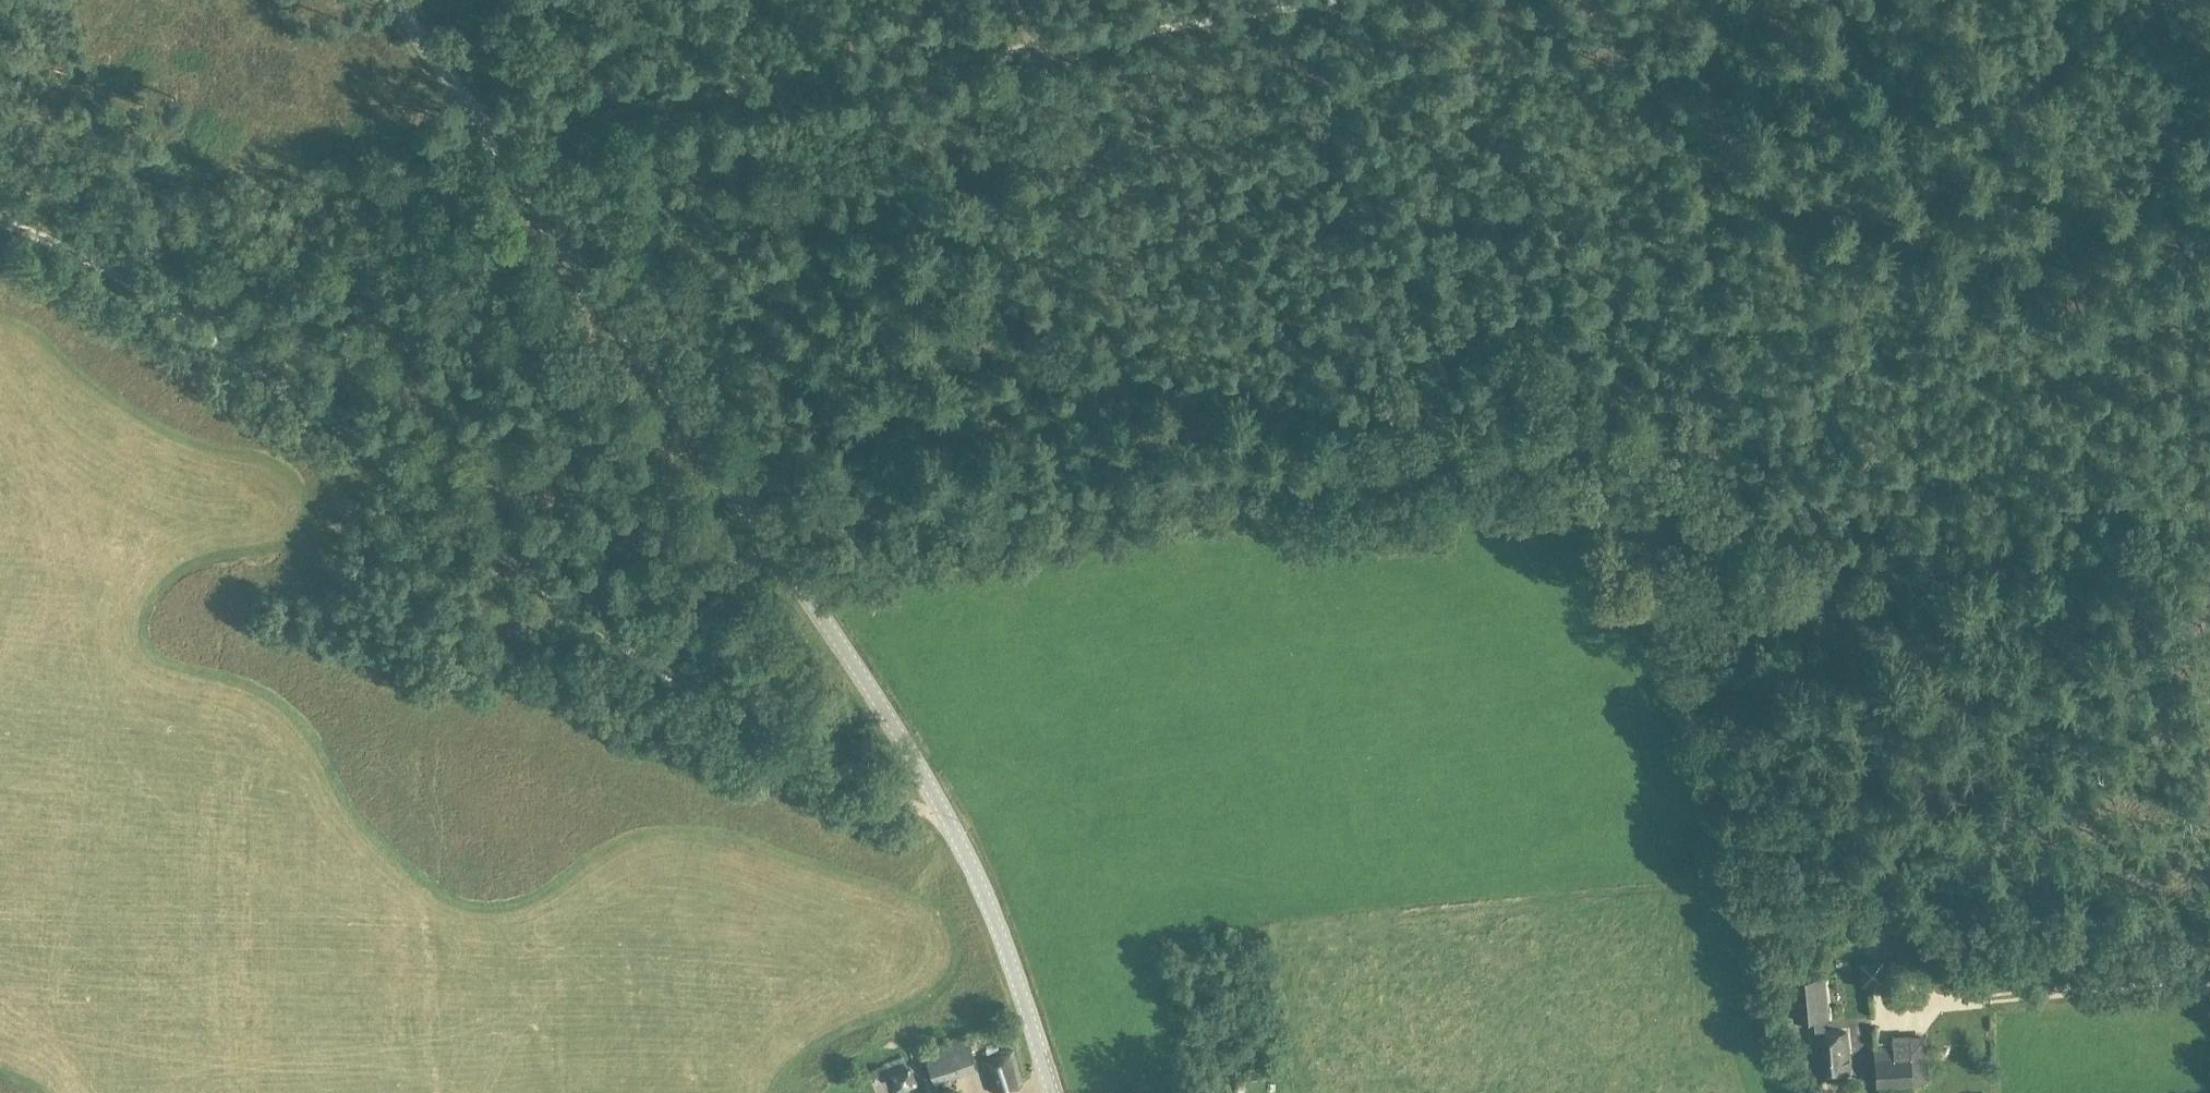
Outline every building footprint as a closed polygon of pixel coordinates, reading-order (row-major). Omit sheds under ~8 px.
[(1881,960),(1859,963),(1862,984),(1883,982),(1881,960)] [(1828,1019),(1826,979),(1793,981),(1796,1022),(1815,1020),(1817,1038),(1815,1038),(1818,1076),(1850,1073),(1847,1035),(1826,1037),(1824,1019),(1828,1019)] [(925,1055),(936,1083),(978,1068),(968,1039),(925,1055)] [(993,1092),(996,1092),(1008,1092),(1021,1089),(1020,1085),(1024,1082),(1014,1048),(982,1058),(993,1092)] [(1876,1048),(1878,1088),(1914,1086),(1913,1056),(1898,1057),(1897,1048),(1876,1048)] [(895,1092),(910,1092),(918,1090),(915,1083),(917,1083),(911,1065),(908,1066),(904,1056),(884,1063),(895,1092)]
